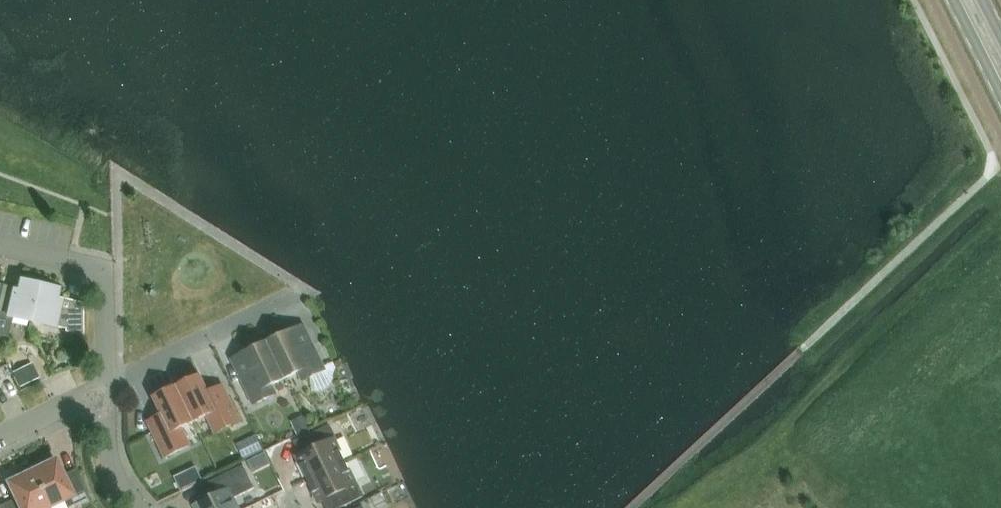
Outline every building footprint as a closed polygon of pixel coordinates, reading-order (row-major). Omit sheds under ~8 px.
[(39,286),(20,282),(18,288),(2,285),(0,295),(0,314),(31,321),(39,286)] [(82,303),(57,297),(58,290),(39,286),(31,321),(65,329),(65,332),(83,336),(83,361),(64,369),(65,370),(84,361),(83,297),(82,297),(82,303)] [(303,325),(268,342),(285,378),(300,371),(304,380),(324,370),(303,325)] [(285,378),(268,342),(233,359),(255,404),(275,394),(271,385),(285,378)] [(77,343),(66,348),(71,358),(82,353),(77,343)] [(20,387),(38,378),(33,367),(15,375),(20,387)] [(200,375),(177,386),(194,422),(207,416),(215,433),(241,421),(229,396),(214,403),(200,375)] [(194,422),(177,386),(154,397),(167,425),(153,432),(165,458),(191,445),(182,428),(194,422)] [(305,421),(294,426),(298,436),(309,431),(305,421)] [(308,479),(346,461),(328,425),(301,439),(305,448),(303,454),(297,457),(308,479)] [(29,466),(49,507),(64,501),(68,507),(77,507),(88,502),(79,474),(66,480),(55,459),(45,464),(43,459),(29,466)] [(319,502),(325,499),(330,501),(334,507),(340,507),(363,497),(346,461),(308,479),(319,502)] [(194,505),(195,507),(240,507),(235,498),(255,488),(244,465),(217,478),(223,491),(209,498),(194,505)] [(8,507),(49,507),(29,466),(15,473),(17,477),(6,482),(17,504),(8,507)] [(175,477),(181,490),(192,485),(186,472),(175,477)]
